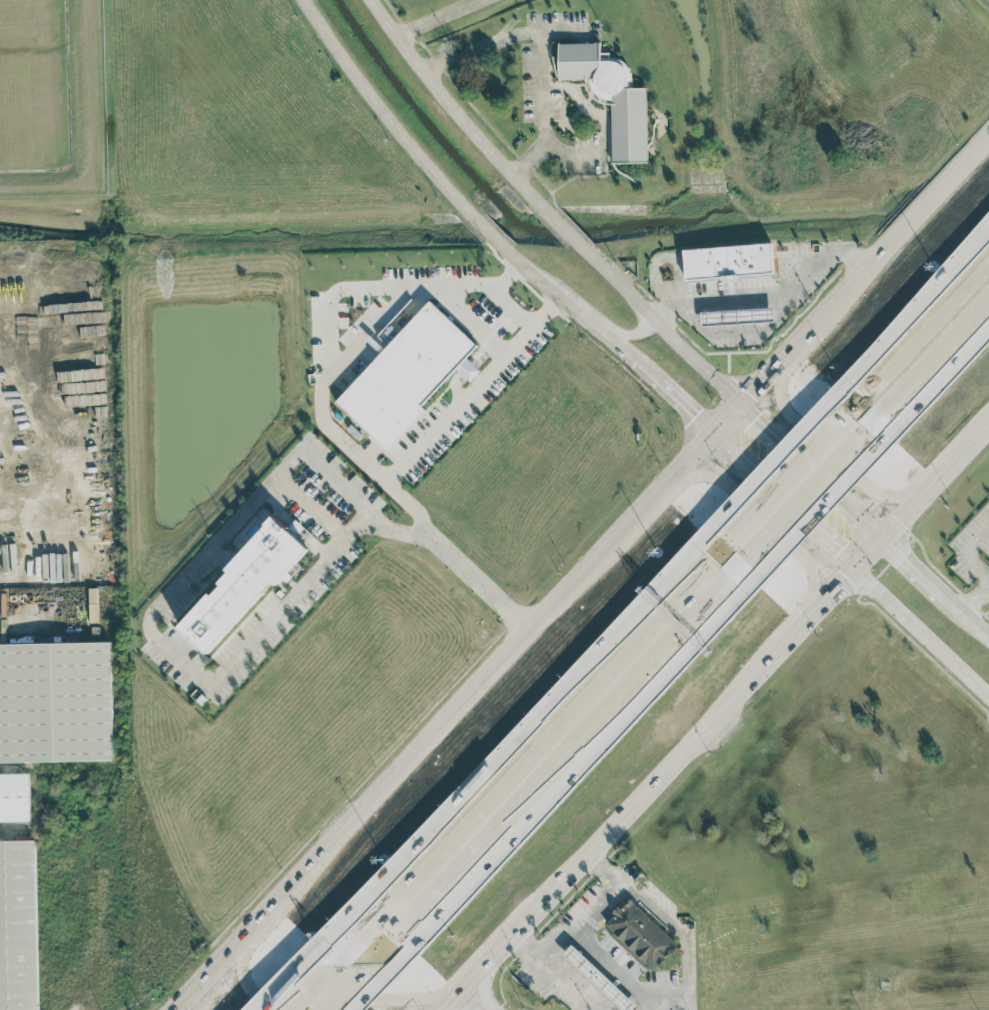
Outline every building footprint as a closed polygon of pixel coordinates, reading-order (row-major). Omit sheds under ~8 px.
[(648,161),(647,87),(631,87),(631,60),(610,61),(609,52),(600,52),(600,42),(558,43),(559,79),(593,78),(594,103),(611,103),(612,162),(648,161)] [(685,279),(773,274),(772,243),(683,248),(685,279)] [(336,402),(388,449),(425,408),(421,405),(455,368),(470,381),(480,370),(466,357),(478,344),(429,300),(336,402)] [(774,308),(701,310),(702,325),(774,322),(774,308)] [(178,627),(210,655),(306,545),(275,517),(178,627)] [(113,760),(111,641),(0,643),(0,762),(113,760)] [(30,821),(29,773),(0,773),(0,821),(30,821)] [(35,840),(0,840),(0,1009),(38,1009),(35,840)] [(677,943),(628,897),(613,913),(614,914),(604,926),(652,970),(677,943)] [(638,1006),(572,943),(562,953),(621,1009),(634,1009),(638,1006)]
